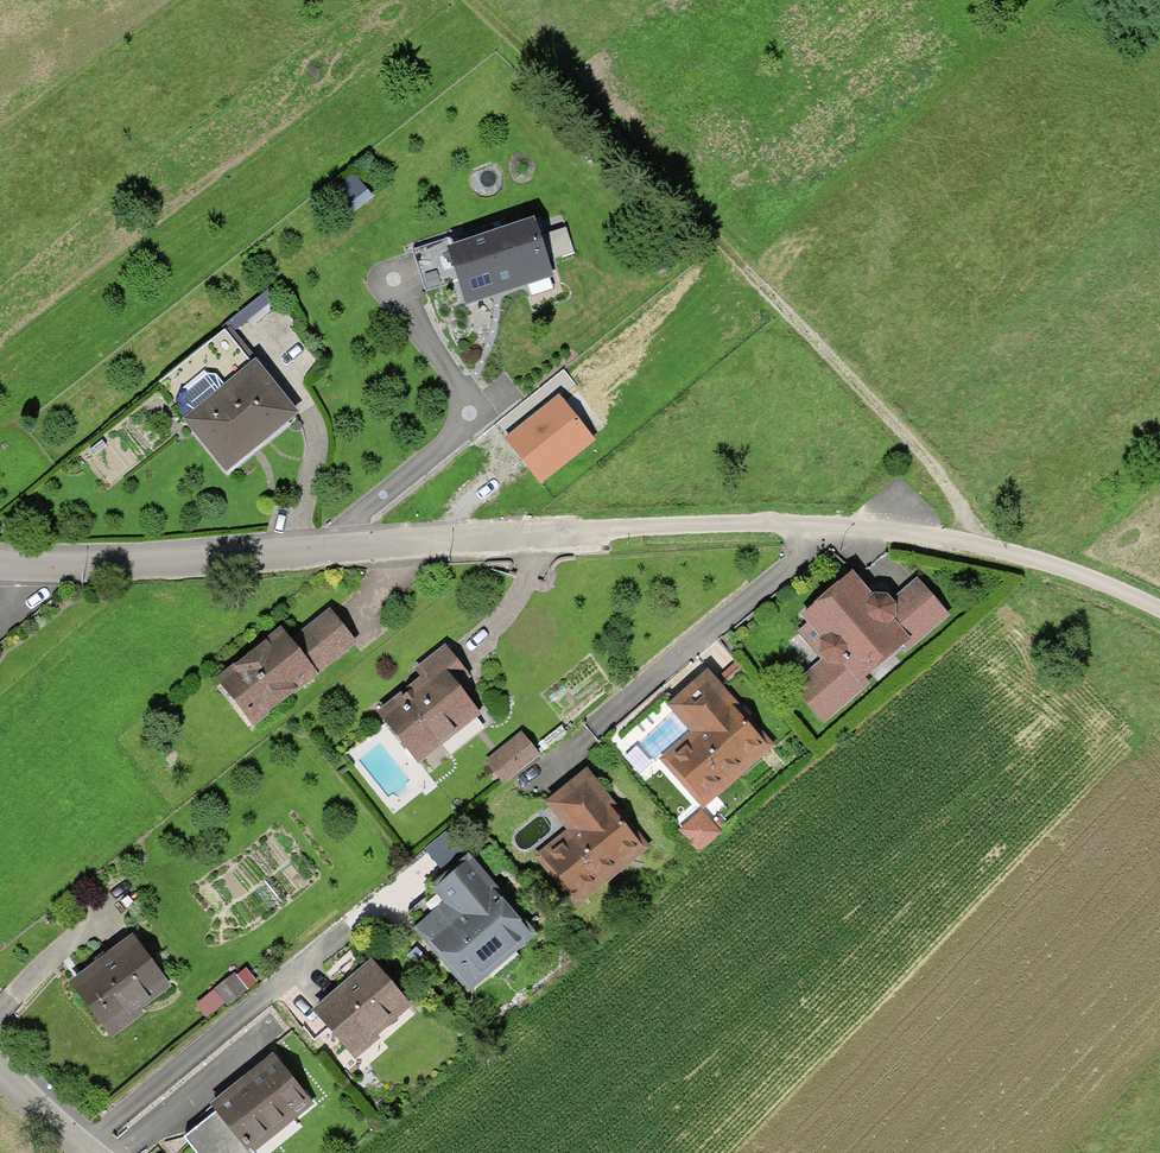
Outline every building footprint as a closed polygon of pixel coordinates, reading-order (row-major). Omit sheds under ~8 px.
[(450,238),(455,249),(510,231),(506,219),(450,238)] [(530,282),(526,270),(548,262),(535,223),(510,231),(455,249),(453,250),(462,279),(468,298),(491,290),(490,284),(502,280),(503,286),(505,290),(517,287),(530,282)] [(428,290),(462,279),(453,250),(455,249),(450,238),(415,250),(428,290)] [(526,270),(530,282),(552,275),(548,262),(526,270)] [(490,284),(491,290),(503,286),(502,280),(490,284)] [(188,414),(231,380),(253,363),(226,330),(161,382),(188,414)] [(235,384),(191,419),(209,442),(228,465),(294,412),(256,367),(235,384)] [(188,414),(191,419),(235,384),(231,380),(188,414)] [(562,391),(503,440),(537,480),(596,431),(562,391)] [(21,464),(23,462),(24,459),(24,457),(22,454),(19,453),(16,453),(14,454),(12,457),(12,461),(15,464),(20,464),(21,464)] [(36,478),(37,474),(36,472),(34,469),(29,468),(25,471),(25,476),(25,478),(28,480),(32,480),(36,478)] [(828,593),(807,611),(813,618),(859,578),(853,572),(828,593)] [(859,578),(813,618),(829,637),(825,639),(825,650),(833,658),(800,686),(826,715),(869,679),(865,674),(908,637),(912,642),(948,611),(923,582),(897,604),(889,595),(879,595),(875,598),(859,578)] [(346,625),(334,611),(308,632),(307,638),(298,646),(285,629),(235,669),(236,670),(252,691),(247,696),(262,715),(318,671),(357,640),(346,625)] [(419,670),(427,680),(441,698),(458,685),(470,675),(448,647),(419,670)] [(701,775),(716,791),(770,743),(711,676),(696,689),(680,703),(703,730),(672,758),(693,782),(701,775)] [(441,698),(427,680),(383,715),(418,759),(479,711),(465,693),(458,685),(441,698)] [(526,766),(542,754),(525,733),(509,746),(526,766)] [(526,766),(509,746),(490,762),(507,782),(526,766)] [(547,854),(567,880),(576,873),(589,890),(646,844),(590,775),(558,801),(580,828),(573,834),(547,854)] [(701,775),(693,782),(707,798),(716,791),(701,775)] [(433,937),(472,983),(533,931),(471,859),(440,885),(463,912),(433,937)] [(576,873),(567,880),(580,897),(589,890),(576,873)] [(410,911),(433,937),(463,912),(440,885),(430,894),(410,911)] [(91,1001),(106,1020),(129,1002),(134,1008),(167,983),(135,940),(78,983),(91,1001)] [(320,1010),(352,1046),(372,1028),(377,1033),(411,1003),(375,962),(339,994),(320,1010)] [(380,1036),(377,1033),(372,1028),(352,1046),(360,1055),(380,1036)] [(202,1152),(260,1152),(251,1143),(293,1110),(297,1117),(315,1103),(281,1060),(230,1101),(187,1135),(202,1152)]
